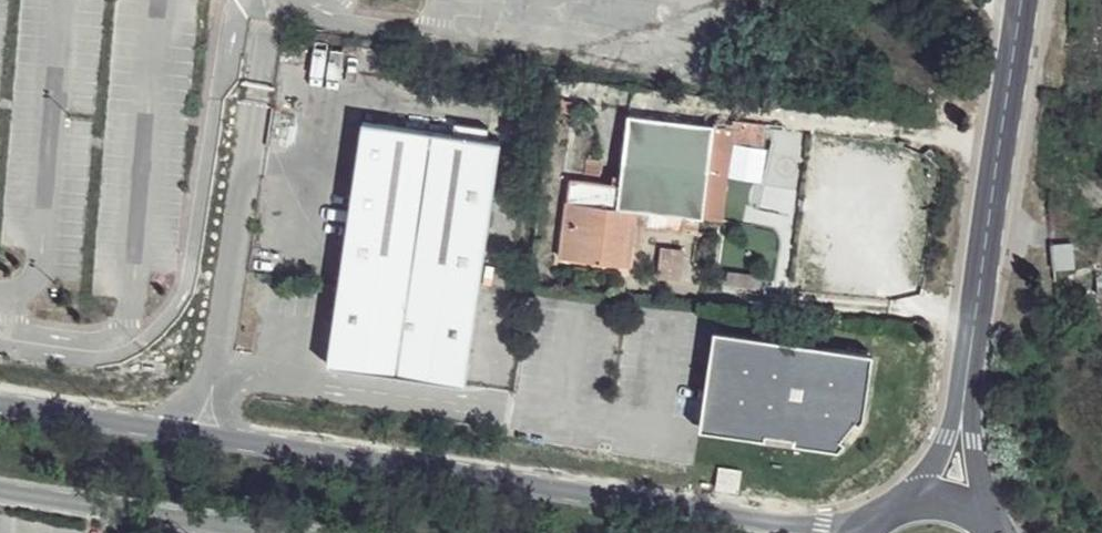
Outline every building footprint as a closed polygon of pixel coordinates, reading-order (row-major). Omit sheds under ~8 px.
[(733,128),(630,115),(621,185),(617,222),(641,225),(697,231),(698,219),(703,219),(709,170),(728,172),(733,128)] [(324,364),(467,386),(502,140),(363,119),(324,364)] [(728,172),(709,170),(703,219),(722,221),(728,172)] [(617,222),(621,185),(571,178),(561,256),(622,264),(626,240),(634,241),(639,242),(641,225),(617,222)] [(1057,255),(1079,253),(1077,232),(1056,234),(1057,255)] [(634,241),(626,240),(622,264),(631,265),(634,241)] [(684,250),(662,248),(658,278),(680,281),(684,250)] [(715,342),(701,435),(832,455),(854,427),(863,364),(715,342)] [(718,470),(715,490),(735,493),(738,473),(718,470)]
